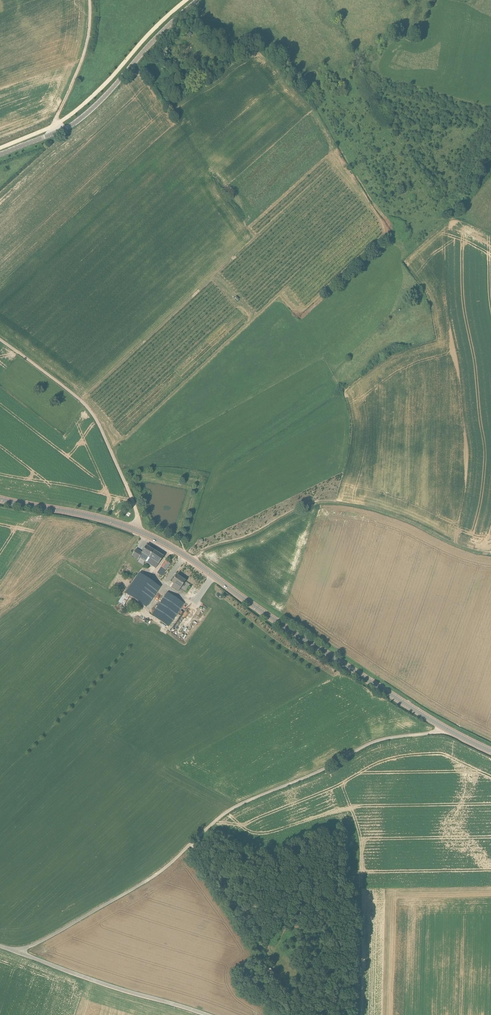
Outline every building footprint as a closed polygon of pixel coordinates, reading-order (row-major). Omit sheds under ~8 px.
[(177,27),(168,35),(174,41),(182,33),(177,27)] [(146,562),(153,550),(146,546),(143,550),(142,552),(136,549),(132,556),(138,560),(140,557),(146,561),(145,562),(146,562)] [(158,564),(161,561),(163,556),(155,551),(153,550),(146,562),(156,569),(158,564)] [(162,576),(170,564),(165,560),(157,573),(162,576)] [(160,587),(139,573),(125,593),(146,607),(160,587)] [(177,592),(182,585),(185,581),(177,575),(174,579),(171,583),(173,584),(171,588),(177,592)] [(150,613),(152,614),(151,615),(169,627),(184,604),(167,592),(162,600),(160,599),(150,613)] [(266,969),(270,975),(274,972),(269,966),(266,969)]
